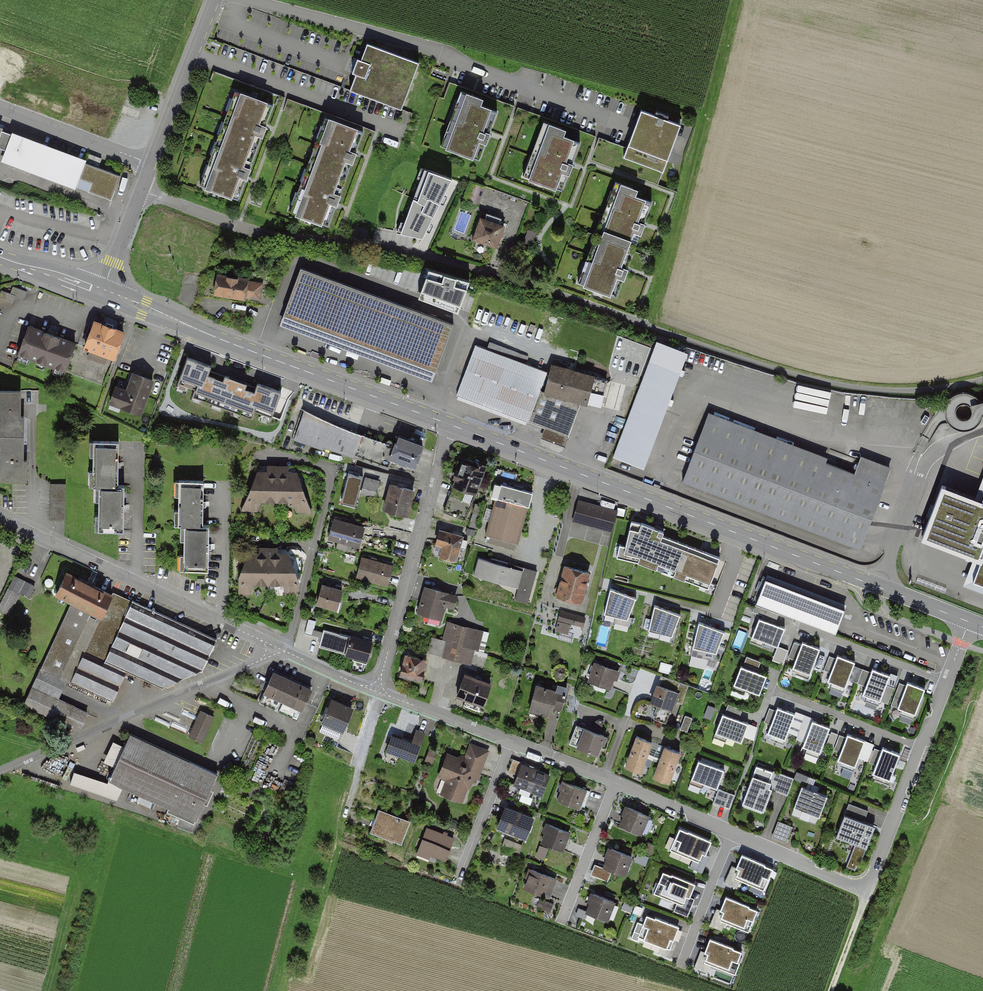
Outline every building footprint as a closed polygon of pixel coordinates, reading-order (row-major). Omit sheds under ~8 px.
[(421,63),(367,43),(360,60),(356,59),(351,73),(355,74),(349,91),(402,111),(421,63)] [(261,125),(269,103),(238,92),(221,139),(251,150),(261,125)] [(483,100),(461,92),(440,146),(473,158),(479,142),(486,145),(491,133),(483,130),(491,110),(481,106),(483,100)] [(682,124),(641,109),(634,128),(623,156),(664,172),(675,143),(682,124)] [(327,118),(309,166),(339,177),(349,151),(357,129),(327,118)] [(566,132),(545,124),(524,178),(556,190),(562,173),(570,176),(574,164),(567,162),(575,140),(565,136),(566,132)] [(0,131),(0,148),(7,151),(13,136),(0,131)] [(85,162),(13,135),(13,136),(7,151),(4,159),(75,186),(78,178),(85,162)] [(242,176),(251,150),(221,139),(203,187),(234,198),(242,176)] [(120,175),(85,162),(78,178),(91,184),(88,191),(111,200),(120,175)] [(2,164),(1,177),(15,177),(16,164),(2,164)] [(453,173),(428,164),(416,200),(410,199),(395,235),(420,239),(453,173)] [(309,166),(292,213),(322,224),(330,202),(339,177),(309,166)] [(639,190),(617,181),(600,228),(637,242),(644,224),(652,202),(637,196),(639,190)] [(475,183),(469,200),(479,204),(485,186),(475,183)] [(463,234),(470,214),(461,211),(454,232),(463,234)] [(505,225),(480,217),(473,240),(497,248),(505,225)] [(633,241),(600,228),(578,285),(612,297),(619,280),(625,282),(630,269),(624,267),(633,241)] [(472,283),(432,269),(422,301),(461,314),(472,283)] [(218,270),(214,295),(267,302),(270,277),(218,270)] [(450,324),(300,270),(282,317),(432,371),(450,324)] [(123,331),(94,321),(85,347),(75,343),(65,370),(103,385),(123,331)] [(75,343),(29,326),(18,353),(65,370),(75,343)] [(682,350),(657,341),(613,456),(638,466),(682,350)] [(475,344),(456,392),(530,420),(549,373),(475,344)] [(211,366),(187,357),(177,385),(194,391),(192,397),(252,418),(254,413),(271,419),(280,392),(257,384),(253,395),(206,378),(211,366)] [(556,365),(549,394),(590,404),(597,375),(556,365)] [(152,380),(133,374),(127,391),(116,387),(110,402),(140,413),(152,380)] [(26,429),(25,389),(0,390),(0,430),(26,429)] [(360,435),(303,416),(295,439),(322,449),(323,446),(353,457),(388,465),(391,458),(395,446),(393,445),(393,444),(393,443),(392,442),(391,441),(390,440),(389,440),(388,440),(387,441),(386,441),(385,442),(385,444),(360,436),(360,435)] [(707,417),(682,482),(860,550),(890,470),(858,458),(852,473),(707,417)] [(0,430),(0,478),(27,477),(26,429),(0,430)] [(414,466),(422,445),(398,436),(395,446),(391,458),(399,461),(398,462),(405,464),(406,463),(414,466)] [(118,489),(119,442),(94,442),(92,488),(118,489)] [(462,461),(452,489),(476,498),(486,470),(462,461)] [(296,473),(258,472),(258,483),(253,483),(247,499),(258,504),(262,497),(292,498),(294,504),(306,500),(300,484),(296,484),(296,473)] [(363,477),(348,473),(340,502),(356,506),(363,477)] [(379,482),(365,478),(361,493),(375,496),(379,482)] [(50,480),(51,519),(69,519),(68,479),(50,480)] [(406,515),(413,490),(391,484),(384,509),(406,515)] [(181,485),(180,528),(210,529),(210,485),(181,485)] [(536,498),(500,487),(486,533),(522,544),(536,498)] [(971,581),(982,586),(982,497),(981,502),(943,488),(924,537),(979,558),(971,581)] [(123,535),(124,489),(99,489),(98,534),(123,535)] [(465,508),(466,499),(450,497),(449,506),(465,508)] [(617,512),(579,502),(574,519),(612,530),(617,512)] [(362,527),(334,519),(329,537),(339,540),(337,548),(346,550),(348,543),(357,545),(362,527)] [(720,556),(630,521),(623,555),(641,560),(709,586),(720,556)] [(180,528),(180,572),(210,572),(210,529),(180,528)] [(464,537),(439,531),(435,546),(443,548),(440,558),(457,563),(464,537)] [(288,554),(249,554),(249,565),(245,565),(240,575),(240,582),(250,586),(253,579),(283,579),(286,586),(298,582),(292,566),(288,566),(288,554)] [(390,566),(362,558),(357,576),(385,584),(390,566)] [(525,569),(480,558),(475,576),(520,588),(525,569)] [(582,607),(591,574),(564,566),(555,600),(582,607)] [(56,593),(73,601),(100,614),(111,593),(79,578),(67,572),(56,593)] [(847,606),(766,575),(755,604),(837,634),(847,606)] [(8,613),(19,591),(29,596),(34,586),(15,576),(0,605),(0,609),(8,613)] [(341,590),(322,585),(317,603),(336,608),(341,590)] [(455,596),(425,587),(418,612),(430,615),(428,622),(439,625),(445,604),(452,607),(455,596)] [(636,597),(610,588),(604,613),(628,619),(636,597)] [(112,700),(125,670),(163,688),(164,685),(199,669),(202,671),(217,638),(131,598),(129,602),(111,593),(100,614),(73,601),(25,702),(77,726),(83,713),(54,700),(64,678),(112,700)] [(680,615),(654,605),(648,630),(672,636),(680,615)] [(779,614),(755,605),(753,611),(776,620),(779,614)] [(585,618),(561,612),(559,619),(583,625),(585,618)] [(784,628),(759,618),(752,636),(777,646),(784,628)] [(316,620),(308,619),(304,633),(312,635),(316,620)] [(570,624),(558,621),(556,631),(567,634),(570,624)] [(724,631),(699,622),(692,647),(716,652),(724,631)] [(467,628),(457,625),(452,643),(445,640),(432,637),(428,652),(465,663),(470,648),(478,650),(483,631),(467,627),(467,628)] [(367,661),(372,642),(340,633),(339,634),(324,630),(319,646),(356,656),(355,658),(367,661)] [(821,651),(801,643),(790,673),(810,680),(821,651)] [(788,649),(781,647),(776,661),(782,664),(788,649)] [(404,655),(398,678),(422,685),(428,661),(404,655)] [(760,661),(746,656),(744,663),(758,668),(760,661)] [(844,691),(853,663),(837,658),(827,685),(844,691)] [(617,671),(596,664),(588,683),(610,691),(617,671)] [(310,686),(272,668),(259,694),(298,712),(310,686)] [(765,678),(740,668),(733,687),(758,697),(765,678)] [(879,704),(889,676),(872,670),(863,698),(879,704)] [(465,674),(457,695),(482,704),(490,684),(465,674)] [(689,684),(660,674),(657,685),(679,693),(676,701),(682,703),(689,684)] [(914,716),(924,689),(909,683),(899,711),(914,716)] [(537,686),(529,712),(550,717),(557,691),(537,686)] [(669,713),(676,693),(656,686),(649,706),(669,713)] [(354,709),(332,700),(319,730),(341,740),(354,709)] [(742,709),(728,704),(726,710),(740,716),(742,709)] [(715,708),(708,705),(704,717),(711,719),(715,708)] [(772,722),(776,708),(770,706),(766,720),(772,722)] [(215,713),(200,707),(188,734),(203,740),(211,721),(215,713)] [(785,739),(794,714),(778,709),(769,733),(785,739)] [(741,742),(748,723),(723,713),(715,732),(741,742)] [(692,718),(685,715),(680,729),(687,732),(692,718)] [(578,721),(570,742),(597,753),(606,731),(578,721)] [(819,756),(829,729),(812,722),(802,750),(819,756)] [(391,736),(387,749),(414,759),(424,734),(416,731),(411,743),(391,736)] [(196,820),(217,776),(130,734),(109,778),(196,820)] [(637,736),(627,761),(642,767),(651,741),(637,736)] [(853,767),(863,742),(848,736),(838,761),(853,767)] [(438,775),(448,752),(432,745),(424,761),(432,765),(429,771),(438,775)] [(448,794),(461,799),(466,786),(469,786),(476,767),(481,765),(486,751),(471,746),(466,758),(463,757),(461,761),(448,756),(444,766),(447,767),(444,776),(451,779),(449,785),(451,786),(448,794)] [(680,752),(665,746),(655,771),(670,777),(680,752)] [(890,779),(899,755),(883,749),(874,773),(890,779)] [(717,788),(724,769),(698,760),(691,778),(717,788)] [(549,775),(522,765),(515,783),(542,794),(549,775)] [(773,772),(756,765),(742,802),(763,811),(772,788),(769,787),(771,782),(769,782),(773,772)] [(808,776),(797,772),(794,778),(806,783),(808,776)] [(788,792),(794,778),(779,773),(774,787),(788,792)] [(565,781),(558,799),(579,807),(586,789),(565,781)] [(827,795),(802,786),(794,807),(819,816),(827,795)] [(734,794),(718,788),(713,802),(729,808),(734,794)] [(868,810),(849,803),(836,836),(855,843),(847,866),(855,869),(856,865),(859,866),(875,825),(864,821),(868,810)] [(533,818),(505,807),(498,826),(526,837),(533,818)] [(648,815),(628,807),(621,824),(641,832),(648,815)] [(411,822),(379,809),(370,831),(402,844),(411,822)] [(792,826),(778,821),(772,836),(786,842),(792,826)] [(569,832),(549,825),(542,842),(562,850),(569,832)] [(454,838),(429,828),(419,852),(444,862),(454,838)] [(688,831),(679,828),(675,838),(681,840),(677,848),(694,856),(689,867),(702,873),(710,855),(706,854),(712,840),(688,830),(688,831)] [(506,837),(503,846),(520,851),(523,842),(506,837)] [(611,849),(604,866),(625,873),(631,856),(611,849)] [(769,878),(773,868),(765,865),(765,864),(742,854),(736,867),(732,865),(724,882),(737,888),(742,877),(759,884),(763,876),(769,878)] [(611,870),(595,864),(591,874),(607,880),(611,870)] [(551,877),(531,869),(524,887),(545,895),(551,877)] [(671,875),(663,871),(659,881),(664,883),(661,892),(678,899),(674,910),(687,915),(694,899),(689,897),(695,883),(671,873),(671,875)] [(594,894),(587,911),(607,919),(614,902),(594,894)] [(753,920),(757,910),(749,906),(750,905),(726,895),(720,909),(716,907),(709,924),(722,930),(727,919),(743,926),(747,917),(753,920)] [(552,904),(541,899),(538,906),(549,911),(552,904)] [(655,917),(647,914),(643,923),(637,921),(631,938),(638,940),(639,938),(644,940),(645,938),(661,945),(658,953),(670,958),(677,941),(673,939),(679,926),(655,916),(655,917)] [(738,961),(742,951),(733,948),(734,946),(710,937),(705,951),(701,949),(694,967),(707,972),(712,961),(728,967),(732,958),(738,961)]
